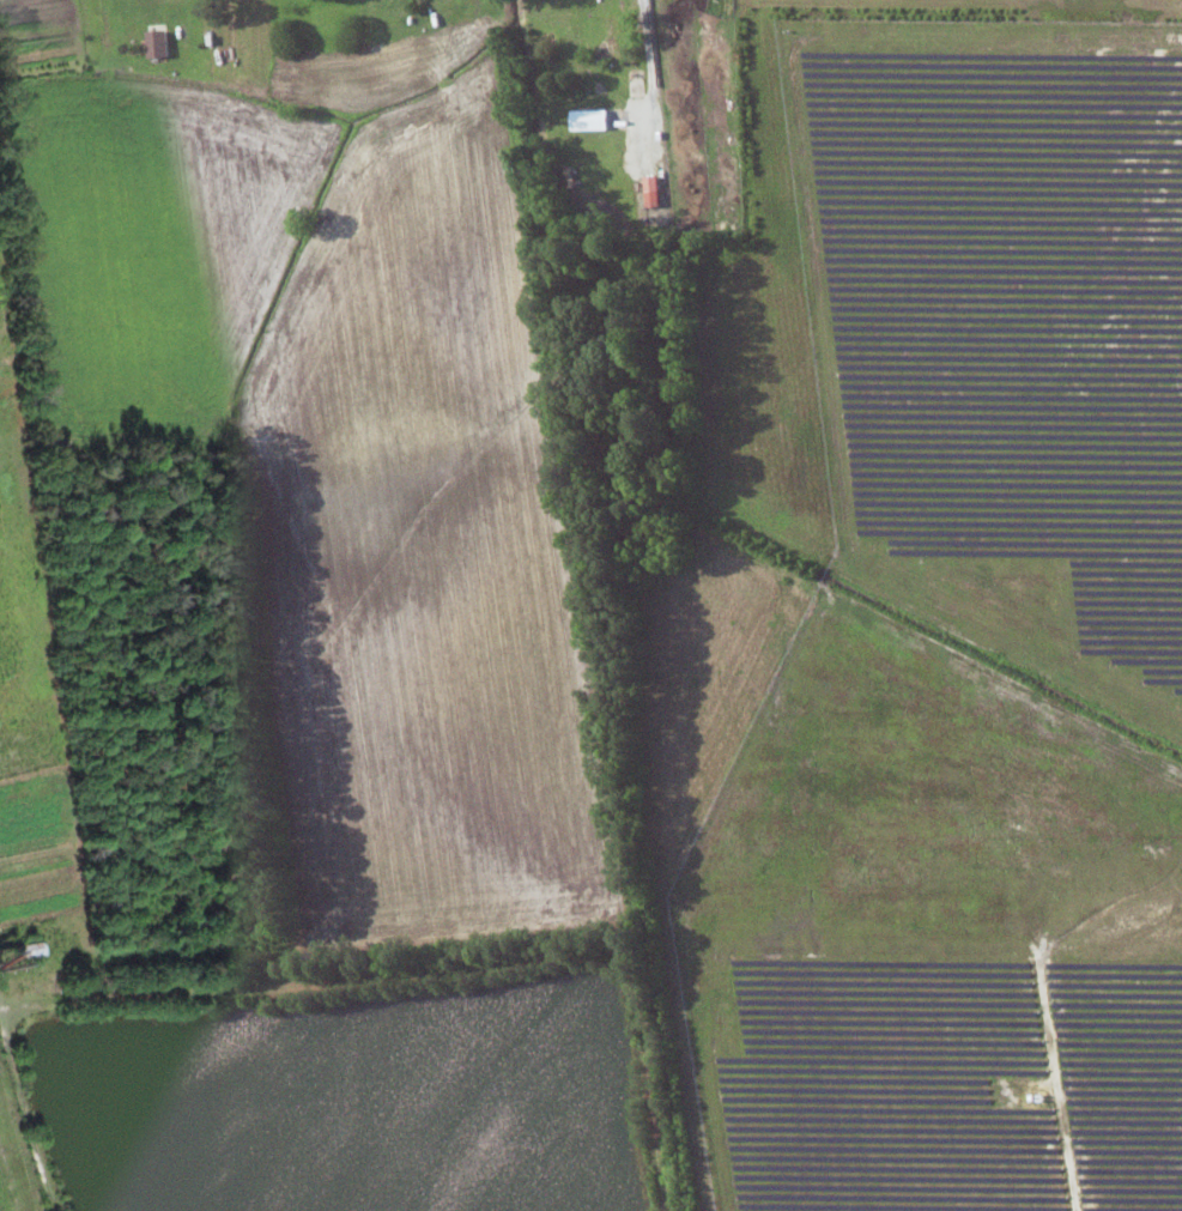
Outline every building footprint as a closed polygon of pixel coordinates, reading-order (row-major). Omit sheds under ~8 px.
[(148,30),(149,57),(169,56),(168,30),(148,30)] [(608,109),(572,110),(573,130),(609,130),(608,109)] [(649,207),(663,205),(658,175),(644,177),(649,207)]
